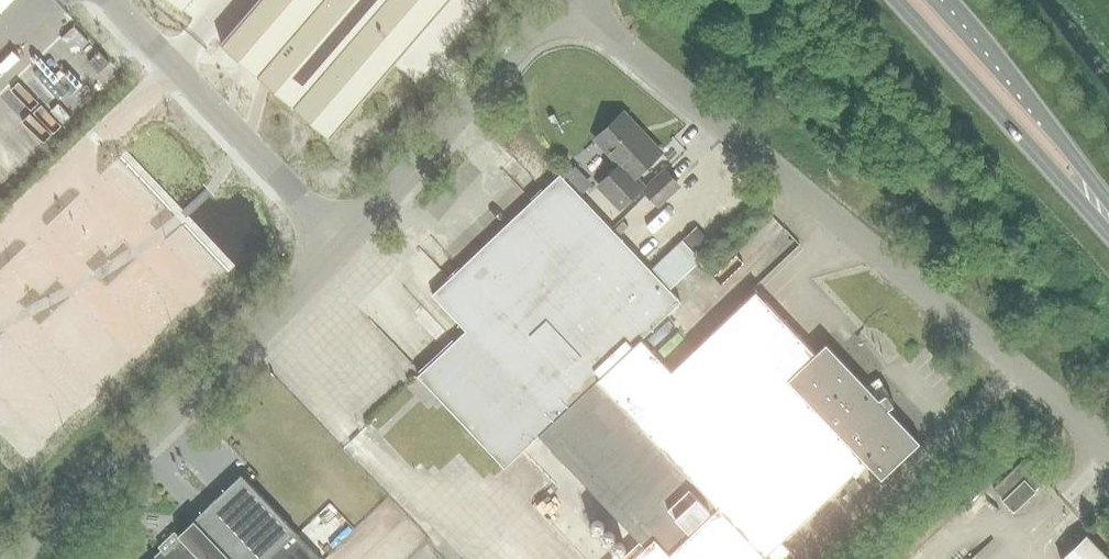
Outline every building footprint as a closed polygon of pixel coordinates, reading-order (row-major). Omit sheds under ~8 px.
[(220,42),(330,137),(449,0),(257,0),(220,42)] [(61,37),(76,53),(89,40),(75,25),(61,37)] [(88,61),(99,72),(110,62),(99,51),(88,61)] [(620,165),(609,175),(599,185),(620,208),(642,186),(633,177),(660,152),(623,114),(596,139),(620,165)] [(581,163),(570,171),(575,179),(578,178),(583,186),(592,180),(581,163)] [(659,207),(682,185),(665,168),(642,189),(659,207)] [(539,435),(641,339),(680,302),(669,289),(701,260),(699,257),(682,240),(650,270),(560,174),(432,294),(466,330),(418,375),(505,467),(539,435)] [(697,226),(682,240),(699,257),(714,243),(697,226)] [(641,339),(539,435),(645,547),(632,558),(793,558),(795,557),(781,542),(856,470),(858,472),(867,464),(881,479),(920,443),(888,409),(895,405),(888,393),(890,392),(879,378),(866,387),(826,344),(815,354),(755,291),(672,371),(641,339)] [(1034,491),(1046,479),(1025,458),(993,488),(1005,500),(1025,481),(1034,491)] [(161,549),(151,558),(321,558),(241,475),(176,536),(173,532),(158,546),(161,549)] [(1061,558),(1108,558),(1087,535),(1061,558)]
